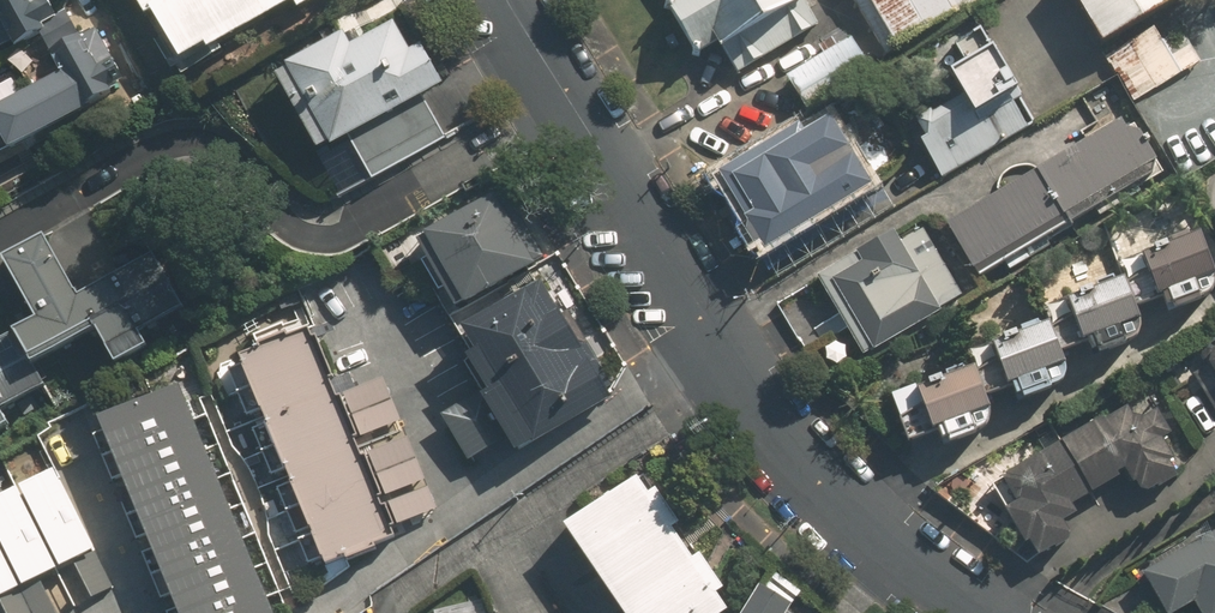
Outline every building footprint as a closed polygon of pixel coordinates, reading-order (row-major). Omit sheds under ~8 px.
[(0,105),(0,123),(13,149),(110,101),(104,88),(123,79),(114,63),(102,69),(75,15),(55,25),(43,0),(0,0),(0,56),(18,47),(28,66),(19,71),(29,90),(0,105)] [(178,68),(294,0),(138,0),(178,68)] [(664,4),(694,54),(716,41),(723,52),(808,3),(806,0),(672,0),(664,4)] [(897,48),(980,0),(868,0),(897,48)] [(1063,0),(998,0),(971,16),(995,56),(957,78),(982,122),(1020,100),(1029,114),(1104,70),(1063,0)] [(1139,98),(1198,63),(1167,11),(1185,0),(1081,0),(1139,98)] [(428,99),(448,86),(426,49),(413,56),(392,22),(353,46),(342,27),(272,69),(326,159),(352,143),(374,180),(450,135),(428,99)] [(853,36),(780,79),(801,115),(874,73),(853,36)] [(830,112),(741,163),(788,245),(877,194),(830,112)] [(1156,176),(1122,121),(1034,175),(1066,229),(1156,176)] [(1066,229),(1034,175),(947,227),(979,280),(1066,229)] [(542,261),(497,192),(415,244),(460,313),(542,261)] [(963,298),(921,231),(903,242),(894,229),(818,275),(868,356),(963,298)] [(1124,263),(1140,307),(1165,297),(1169,310),(1214,293),(1214,283),(1198,236),(1124,263)] [(10,429),(1,414),(45,389),(31,365),(91,331),(115,373),(154,351),(146,336),(188,312),(157,260),(79,305),(42,242),(2,265),(36,323),(0,344),(0,435),(10,429)] [(612,393),(532,277),(459,327),(473,347),(459,356),(482,389),(439,419),(470,465),(507,440),(519,457),(612,393)] [(1119,284),(1056,307),(1072,351),(1089,345),(1093,357),(1140,339),(1119,284)] [(311,318),(234,347),(333,582),(409,551),(311,318)] [(1051,321),(978,349),(995,395),(1019,385),(1025,400),(1074,382),(1051,321)] [(1196,346),(1206,362),(1192,371),(1214,409),(1214,335),(1196,346)] [(94,395),(180,612),(285,612),(185,360),(94,395)] [(972,366),(896,393),(913,439),(940,430),(945,443),(993,426),(972,366)] [(1012,501),(1003,506),(1024,544),(1030,540),(1039,556),(1070,539),(1061,523),(1077,515),(1071,505),(1126,474),(1141,501),(1180,480),(1158,442),(1170,435),(1155,408),(1132,420),(1125,406),(998,477),(1012,501)] [(92,552),(53,466),(0,490),(0,592),(92,552)] [(562,526),(622,612),(724,612),(727,611),(716,595),(723,590),(701,557),(695,561),(674,530),(682,525),(657,488),(650,492),(638,474),(562,526)] [(1143,572),(1166,612),(1182,612),(1195,606),(1199,612),(1214,612),(1214,533),(1143,572)] [(760,584),(743,612),(790,612),(795,605),(760,584)]
